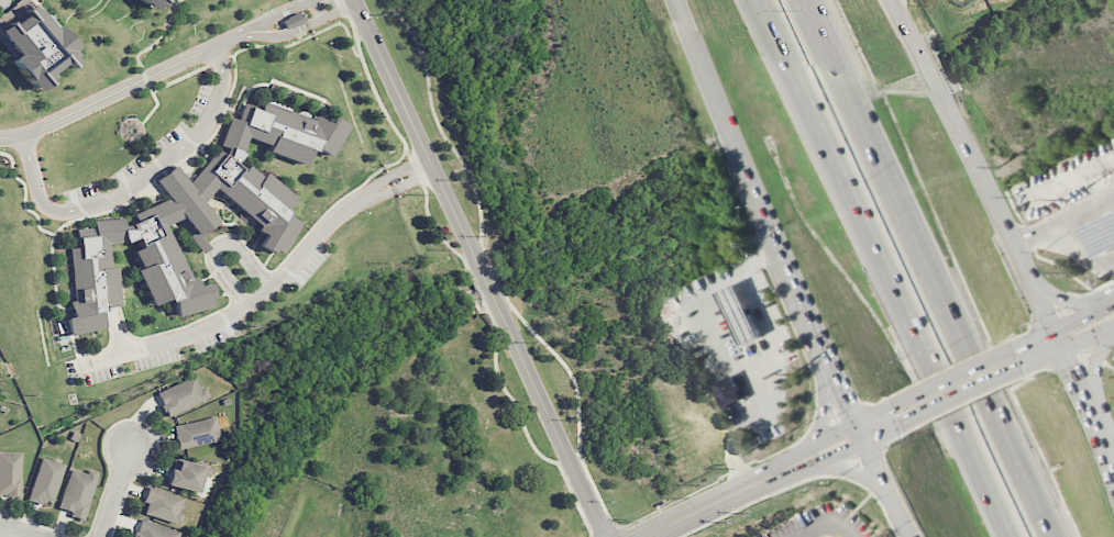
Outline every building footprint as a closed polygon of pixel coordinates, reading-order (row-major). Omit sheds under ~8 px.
[(19,54),(0,29),(0,18),(22,0),(31,0),(52,27),(55,25),(74,48),(69,52),(77,60),(67,68),(63,63),(47,74),(52,79),(35,92),(10,60),(19,54)] [(151,9),(140,0),(159,0),(151,9)] [(286,30),(283,21),(299,13),(304,21),(286,30)] [(242,155),(243,155),(234,164),(243,171),(249,166),(261,177),(266,172),(294,198),(289,203),(290,203),(285,210),(288,213),(286,216),(298,223),(280,254),(273,249),(271,253),(258,245),(264,235),(255,231),(258,225),(216,187),(202,201),(218,221),(197,237),(183,217),(166,225),(189,278),(195,277),(197,286),(208,282),(212,298),(208,300),(210,307),(176,316),(173,301),(169,303),(167,299),(152,305),(136,271),(142,268),(134,251),(141,248),(136,238),(126,243),(125,242),(107,244),(110,268),(115,268),(119,305),(103,307),(103,311),(98,312),(102,327),(69,336),(65,318),(71,316),(68,303),(75,301),(69,248),(78,247),(76,231),(93,228),(93,221),(123,219),(124,226),(131,225),(136,222),(133,215),(168,199),(167,197),(188,181),(189,183),(219,149),(224,154),(227,148),(221,146),(231,118),(244,123),(250,108),(260,111),(263,102),(312,121),(316,116),(329,124),(332,118),(348,125),(330,157),(316,149),(315,153),(310,150),(306,165),(268,152),(271,146),(249,138),(242,155)] [(1082,230),(1113,215),(1113,249),(1095,258),(1082,230)] [(743,346),(762,336),(736,284),(717,294),(743,346)] [(168,417),(210,399),(205,388),(200,390),(194,376),(157,393),(168,417)] [(724,409),(745,400),(735,377),(714,385),(724,409)] [(228,426),(226,415),(175,425),(179,449),(221,441),(219,428),(228,426)] [(0,452),(0,496),(21,497),(22,453),(0,452)] [(65,465),(42,457),(28,499),(51,507),(65,465)] [(167,485),(199,493),(204,476),(210,477),(212,469),(181,460),(178,470),(172,468),(167,485)] [(98,473),(88,470),(87,474),(71,469),(58,510),(84,519),(98,473)] [(180,526),(184,515),(179,513),(184,499),(148,487),(143,502),(148,504),(144,514),(180,526)] [(141,520),(135,536),(179,536),(181,532),(141,520)]
